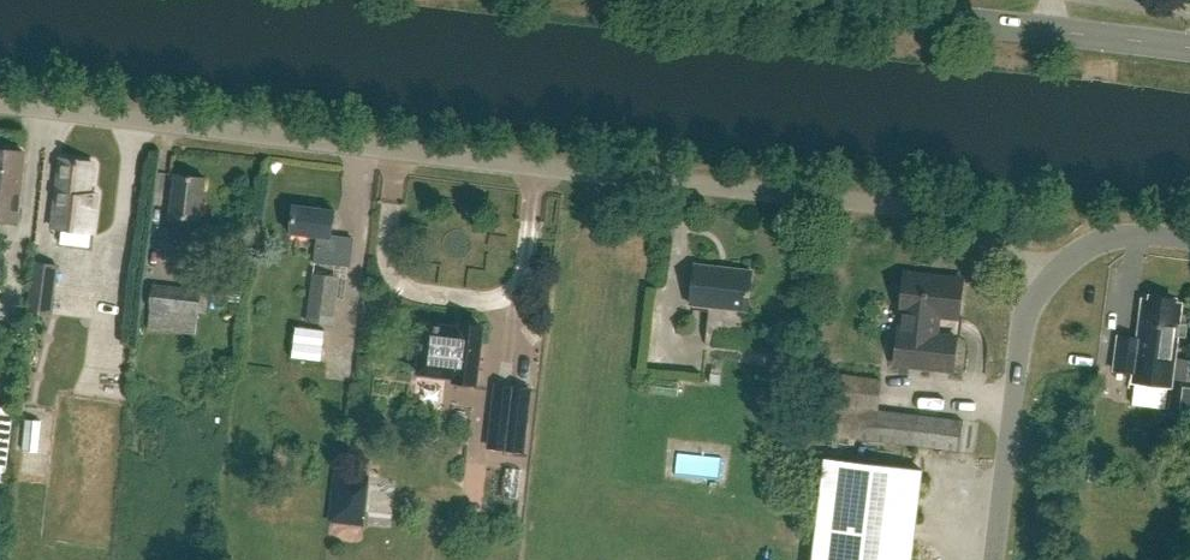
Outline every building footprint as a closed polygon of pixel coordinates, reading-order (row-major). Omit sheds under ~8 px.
[(17,223),(24,153),(0,150),(0,221),(17,223)] [(92,163),(61,159),(52,228),(91,233),(96,197),(88,196),(90,183),(92,184),(94,168),(92,168),(92,163)] [(175,175),(170,218),(168,238),(207,242),(209,221),(201,220),(205,179),(175,175)] [(294,206),(291,228),(290,234),(318,237),(315,262),(350,266),(353,239),(331,236),(334,211),(294,206)] [(59,265),(33,262),(28,306),(54,310),(59,265)] [(751,271),(695,265),(691,304),(747,311),(749,296),(750,296),(751,291),(749,291),(751,271)] [(313,273),(306,322),(334,326),(340,277),(313,273)] [(938,316),(958,319),(962,279),(905,273),(901,313),(910,314),(905,366),(952,371),(956,337),(936,335),(938,316)] [(154,286),(150,309),(198,314),(202,291),(154,286)] [(1139,340),(1118,337),(1113,370),(1138,374),(1137,382),(1169,386),(1180,306),(1173,305),(1174,300),(1151,297),(1150,302),(1144,301),(1139,340)] [(420,349),(417,374),(444,377),(445,372),(454,373),(453,382),(456,382),(460,387),(460,388),(468,389),(468,388),(473,384),(476,384),(483,329),(480,329),(476,323),(468,322),(463,326),(460,326),(459,332),(451,331),(451,328),(423,324),(421,344),(419,344),(419,349),(420,349)] [(297,328),(293,359),(322,362),(325,331),(297,328)] [(1179,358),(1176,379),(1189,381),(1189,360),(1179,358)] [(497,384),(488,449),(526,453),(534,389),(497,384)] [(1184,388),(1181,412),(1189,414),(1189,389),(1184,388)] [(49,441),(50,413),(40,413),(39,441),(49,441)] [(924,424),(922,437),(963,443),(964,430),(924,424)] [(922,471),(825,459),(812,559),(911,559),(922,471)] [(369,475),(335,472),(329,522),(363,527),(369,475)]
